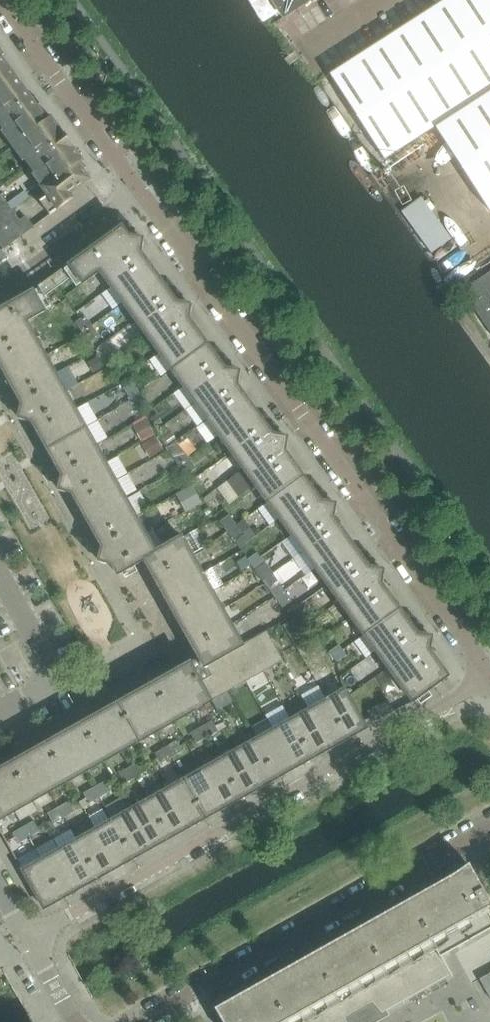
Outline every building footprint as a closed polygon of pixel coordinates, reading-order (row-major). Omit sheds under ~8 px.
[(281,22),(317,0),(267,0),(281,22)] [(330,75),(384,160),(434,127),(489,211),(489,210),(489,0),(447,0),(330,75)] [(1,57),(4,54),(0,49),(0,90),(16,78),(1,57)] [(36,106),(40,104),(35,97),(32,99),(16,78),(0,90),(0,127),(2,130),(0,132),(11,146),(47,120),(36,106)] [(83,161),(67,139),(51,117),(47,120),(11,146),(23,163),(25,161),(34,173),(32,175),(44,190),(82,162),(83,161)] [(71,195),(90,180),(83,170),(86,168),(82,162),(44,190),(49,198),(42,204),(50,216),(73,198),(71,195)] [(0,192),(0,216),(1,218),(13,209),(0,192)] [(33,228),(25,217),(21,220),(13,209),(1,218),(17,240),(33,228)] [(213,217),(207,209),(204,211),(200,214),(207,224),(214,218),(213,217)] [(0,223),(0,248),(1,250),(2,251),(14,242),(0,223)] [(158,277),(146,261),(138,250),(142,247),(141,246),(142,244),(142,241),(140,239),(138,238),(136,239),(134,237),(131,240),(122,227),(80,258),(80,257),(69,265),(75,273),(83,284),(100,272),(123,303),(144,288),(158,277)] [(69,265),(60,271),(66,280),(75,273),(69,265)] [(52,277),(51,278),(57,287),(66,280),(60,271),(52,277)] [(462,292),(489,334),(489,273),(462,292)] [(206,343),(186,316),(190,313),(189,312),(190,310),(190,307),(188,305),(186,304),(183,305),(182,303),(179,306),(158,277),(144,288),(123,303),(170,369),(206,343)] [(51,278),(42,284),(48,293),(57,287),(51,278)] [(33,291),(38,301),(48,293),(42,284),(39,286),(33,291)] [(26,322),(44,312),(38,301),(33,291),(21,297),(22,298),(0,310),(0,365),(7,377),(45,356),(26,322)] [(92,326),(85,316),(75,324),(82,333),(92,326)] [(100,337),(92,326),(82,333),(90,344),(100,337)] [(255,410),(234,382),(238,380),(237,378),(238,377),(239,375),(239,372),(237,371),(234,370),(232,371),(231,370),(227,372),(206,343),(170,369),(219,436),(255,410)] [(64,390),(86,378),(77,363),(56,376),(45,356),(7,377),(24,408),(20,410),(21,412),(20,413),(19,416),(20,418),(23,420),(25,419),(26,421),(30,419),(47,449),(85,427),(64,390)] [(166,373),(160,364),(153,368),(159,377),(166,373)] [(141,393),(133,383),(124,389),(131,400),(141,393)] [(148,403),(141,393),(131,400),(138,410),(148,403)] [(282,448),(286,446),(285,444),(286,443),(287,441),(286,438),(285,437),(282,436),(280,437),(279,436),(275,438),(255,410),(219,436),(267,502),(302,476),(282,448)] [(155,435),(145,419),(135,426),(145,441),(155,435)] [(125,498),(115,481),(85,427),(47,449),(64,480),(60,482),(61,483),(60,485),(59,488),(61,490),(63,491),(65,491),(66,493),(70,490),(87,520),(125,498)] [(164,452),(155,437),(142,445),(150,460),(164,452)] [(188,458),(178,444),(176,442),(166,449),(179,466),(188,458)] [(196,469),(188,458),(179,466),(186,476),(196,469)] [(351,542),(331,515),(334,512),(333,511),(334,510),(335,508),(335,505),(333,503),(330,503),(328,504),(327,502),(323,505),(302,476),(267,502),(315,568),(351,542)] [(203,504),(193,486),(176,495),(185,513),(198,506),(203,504)] [(156,553),(146,535),(136,517),(149,509),(139,492),(126,500),(125,498),(87,520),(104,551),(100,553),(101,554),(100,556),(99,559),(101,561),(103,562),(105,562),(106,564),(110,561),(118,575),(144,560),(156,553)] [(236,524),(230,516),(220,523),(227,531),(236,524)] [(244,535),(236,524),(227,531),(235,542),(244,535)] [(193,712),(211,702),(205,690),(203,686),(214,680),(212,677),(216,674),(211,667),(209,663),(242,645),(232,627),(222,610),(212,591),(202,573),(192,555),(182,538),(156,553),(144,560),(153,576),(166,600),(174,613),(187,637),(194,649),(199,658),(190,663),(175,671),(154,683),(140,691),(117,704),(105,711),(82,724),(68,731),(47,743),(33,751),(10,764),(0,769),(0,820),(14,812),(32,802),(50,792),(68,782),(85,772),(103,762),(121,752),(139,742),(158,732),(175,722),(193,712)] [(399,609),(379,582),(379,581),(382,578),(381,577),(383,575),(383,572),(381,570),(379,569),(376,569),(376,570),(375,568),(371,571),(351,542),(315,568),(363,635),(399,609)] [(270,576),(265,568),(259,572),(264,580),(270,576)] [(286,593),(278,581),(268,588),(276,600),(286,593)] [(300,606),(290,591),(286,594),(286,593),(276,600),(287,615),(300,606)] [(427,647),(430,645),(429,643),(431,641),(430,638),(429,636),(426,635),(424,636),(423,637),(422,635),(419,637),(399,609),(363,635),(400,686),(413,703),(417,700),(417,699),(448,676),(427,647)] [(275,645),(267,631),(261,634),(263,638),(269,648),(275,645)] [(269,648),(263,638),(258,642),(263,652),(269,648)] [(263,652),(258,642),(252,645),(258,655),(263,652)] [(258,655),(252,645),(246,648),(252,658),(258,655)] [(332,657),(342,649),(339,646),(329,653),(332,657)] [(252,658),(246,648),(240,651),(246,661),(252,658)] [(284,661),(277,649),(272,652),(278,664),(282,662),(284,661)] [(336,663),(347,656),(342,649),(332,657),(336,663)] [(246,661),(240,651),(235,654),(240,665),(246,661)] [(278,664),(272,652),(266,655),(273,667),(278,664)] [(240,665),(235,654),(229,657),(235,668),(240,665)] [(273,667),(266,655),(261,658),(267,670),(273,667)] [(235,668),(229,657),(223,661),(229,671),(235,668)] [(267,670),(261,658),(255,662),(262,673),(264,672),(267,670)] [(229,671),(223,661),(217,664),(223,675),(229,671)] [(262,673),(255,662),(249,665),(256,676),(262,673)] [(223,675),(217,664),(211,667),(216,674),(218,678),(219,677),(223,675)] [(256,676),(249,665),(244,668),(250,680),(256,676)] [(250,680),(244,668),(238,671),(245,683),(250,680)] [(245,683),(238,671),(233,674),(239,686),(245,683)] [(239,686),(233,674),(227,677),(234,689),(239,686)] [(234,689),(227,677),(221,680),(228,692),(229,692),(234,689)] [(228,692),(221,680),(216,684),(222,695),(228,692)] [(222,695),(216,684),(210,687),(217,698),(222,695)] [(217,698),(210,687),(205,690),(211,702),(212,701),(217,698)] [(360,715),(348,696),(345,690),(326,700),(347,738),(366,728),(360,715)] [(347,738),(326,700),(309,710),(331,748),(347,738)] [(373,723),(395,712),(389,701),(367,712),(370,718),(371,718),(373,723)] [(331,748),(309,710),(291,720),(312,758),(331,748)] [(312,758),(291,720),(273,730),(294,768),(312,758)] [(204,733),(215,727),(213,722),(202,728),(204,733)] [(208,739),(219,732),(215,727),(204,733),(208,739)] [(194,738),(204,733),(202,728),(191,734),(194,738)] [(294,768),(273,730),(256,740),(277,778),(294,768)] [(208,739),(204,733),(194,738),(198,745),(208,739)] [(277,778),(256,740),(238,750),(259,788),(277,778)] [(170,753),(180,747),(177,742),(167,748),(170,753)] [(173,759),(183,753),(180,747),(170,753),(173,759)] [(158,759),(170,753),(167,748),(155,754),(158,759)] [(259,788),(238,750),(220,760),(241,798),(259,788)] [(161,765),(173,759),(170,753),(158,759),(161,765)] [(241,798),(220,760),(202,770),(223,808),(241,798)] [(133,773),(144,767),(141,761),(130,767),(133,773)] [(122,779),(133,773),(130,767),(119,774),(122,779)] [(136,779),(147,772),(144,767),(133,773),(136,779)] [(223,808),(202,770),(184,780),(205,818),(223,808)] [(118,789),(136,779),(133,773),(122,779),(115,783),(118,789)] [(205,818),(184,780),(166,790),(187,828),(205,818)] [(97,793),(108,787),(105,782),(94,788),(97,793)] [(100,799),(111,792),(108,787),(97,793),(100,799)] [(86,799),(97,793),(94,788),(83,794),(85,798),(86,799)] [(187,828),(166,790),(148,800),(169,838),(187,828)] [(89,805),(100,799),(97,793),(86,799),(89,805)] [(79,802),(78,803),(78,804),(82,810),(83,809),(89,805),(86,799),(85,798),(79,802)] [(169,838),(148,800),(130,811),(151,848),(169,838)] [(62,813),(73,807),(69,802),(59,808),(62,813)] [(65,818),(75,812),(73,807),(62,813),(65,818)] [(50,820),(62,813),(59,808),(47,814),(50,820)] [(151,848),(130,811),(112,821),(133,859),(151,848)] [(53,825),(65,818),(62,813),(50,820),(53,825)] [(26,833),(37,827),(34,821),(23,828),(26,833)] [(133,859),(112,821),(95,830),(116,868),(133,859)] [(28,839),(40,832),(37,827),(26,833),(28,839)] [(26,833),(23,828),(14,833),(17,838),(26,833)] [(116,868),(95,830),(77,840),(98,878),(116,868)] [(28,839),(26,833),(17,838),(20,844),(28,839)] [(98,878),(77,840),(59,850),(80,888),(98,878)] [(80,888),(59,850),(41,861),(63,898),(80,888)] [(63,898),(41,861),(22,870),(44,909),(63,898)] [(427,988),(450,975),(451,976),(452,975),(442,956),(489,929),(489,916),(486,909),(489,907),(489,903),(469,866),(215,1008),(223,1021),(346,1021),(345,1018),(373,1002),(382,1013),(402,1002),(403,1003),(404,1002),(403,1001),(426,988),(427,990),(428,989),(427,988)] [(479,979),(489,998),(489,973),(479,979)]
